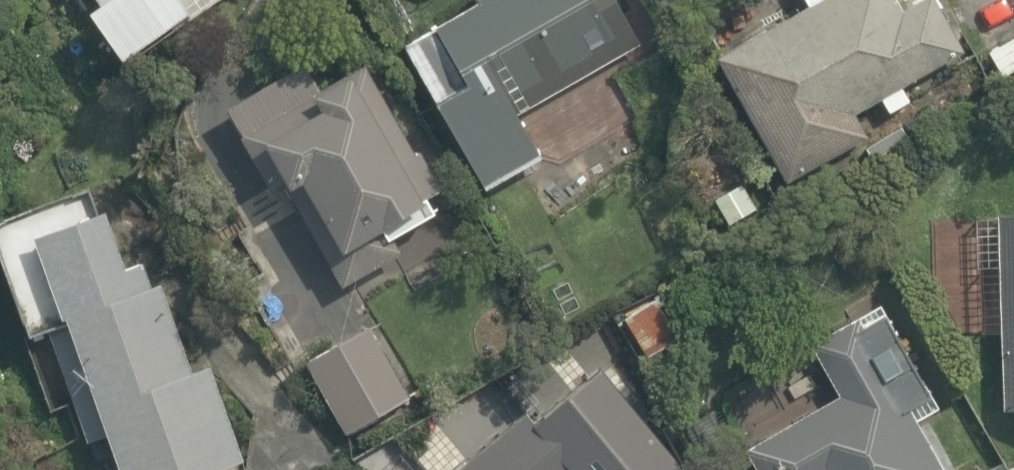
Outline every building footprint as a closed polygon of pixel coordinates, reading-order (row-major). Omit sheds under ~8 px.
[(132,62),(228,0),(92,0),(132,62)] [(413,45),(491,190),(543,162),(516,113),(558,90),(570,111),(622,83),(605,50),(627,38),(607,0),(496,0),(413,45)] [(903,0),(803,0),(811,15),(717,69),(787,193),(868,147),(857,127),(973,61),(938,0),(931,0),(910,12),(903,0)] [(364,34),(232,109),(336,294),(468,219),(364,34)] [(181,261),(162,203),(101,223),(92,194),(1,224),(79,460),(119,447),(126,469),(249,469),(181,261)] [(984,218),(985,271),(999,271),(1003,414),(1013,414),(1013,217),(984,218)] [(672,280),(622,316),(656,363),(705,327),(672,280)] [(923,425),(961,404),(903,298),(809,349),(840,406),(732,464),(735,469),(947,469),(923,425)] [(372,324),(306,361),(348,437),(414,401),(372,324)] [(467,463),(431,417),(365,469),(697,469),(698,469),(604,352),(467,463)]
